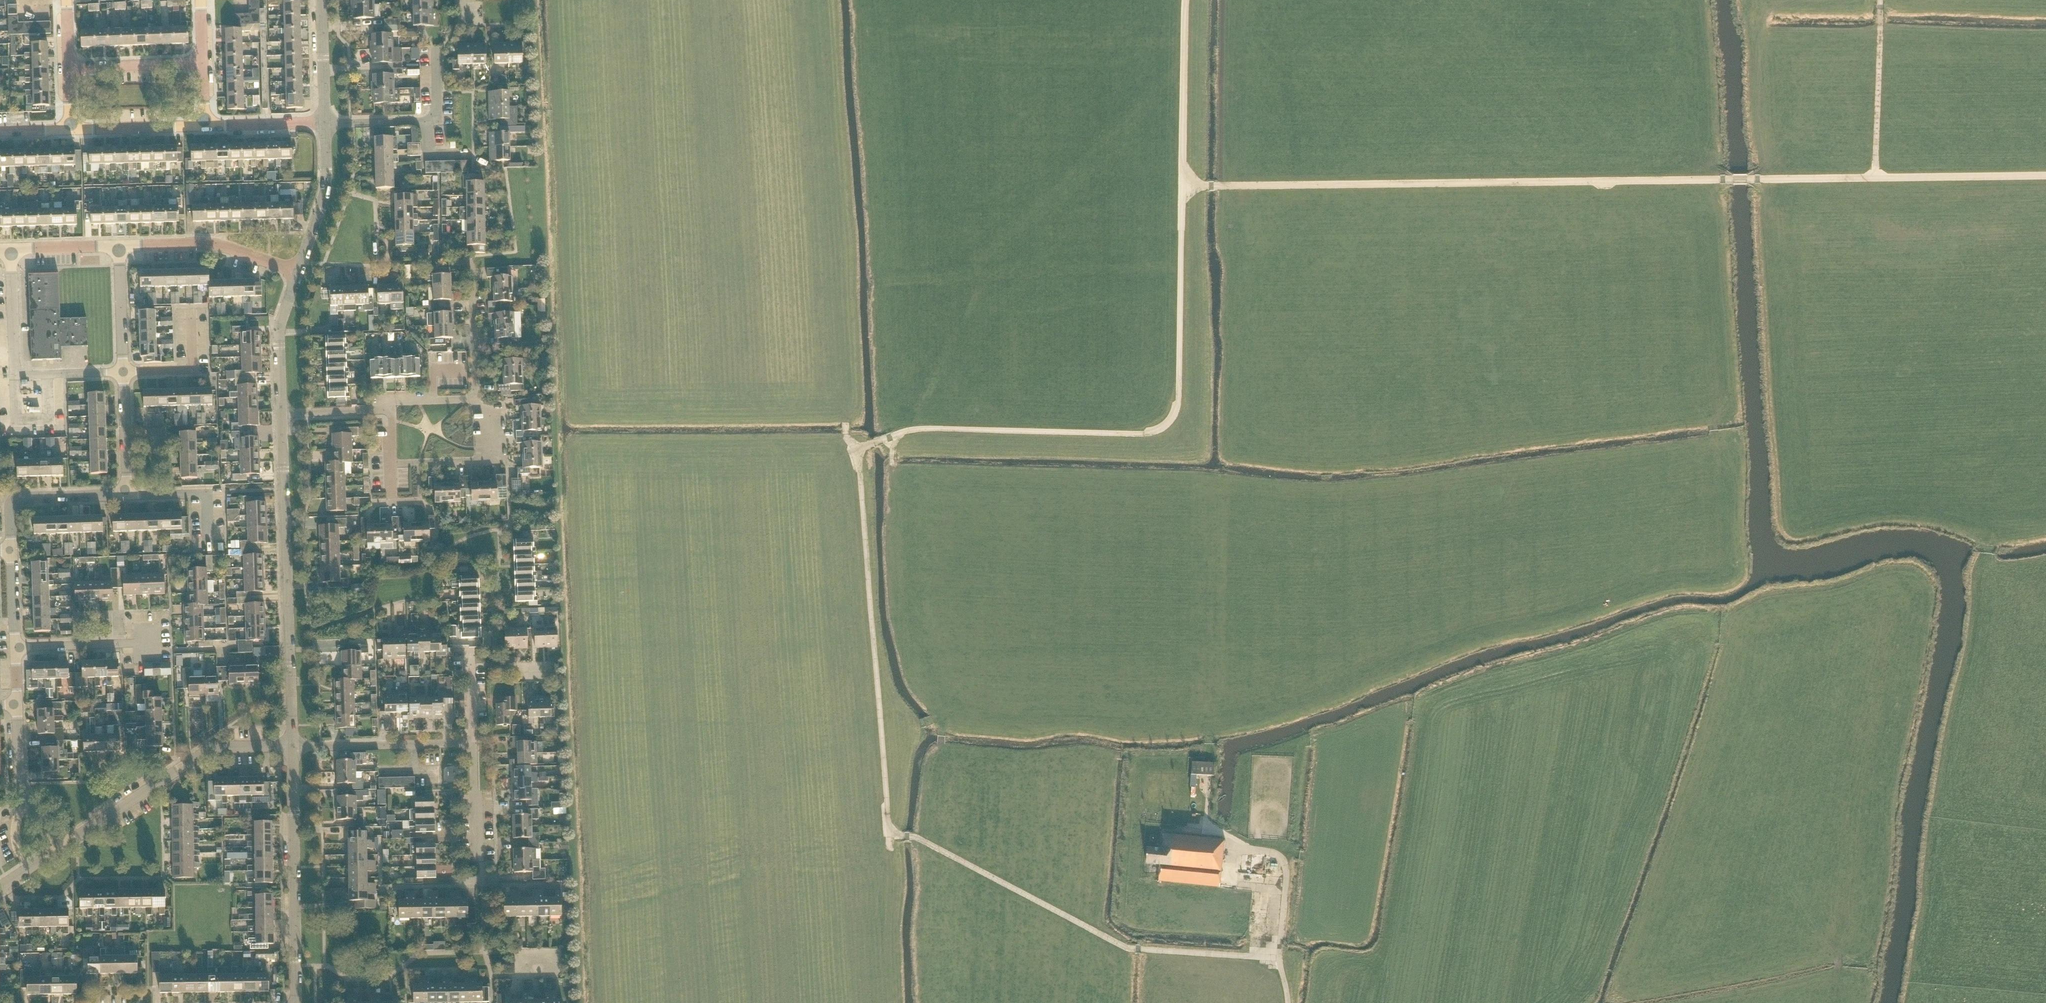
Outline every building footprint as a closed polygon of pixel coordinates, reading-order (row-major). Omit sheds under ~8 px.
[(413,13),(434,12),(433,0),(413,0),(413,13)] [(284,3),(284,16),(300,16),(300,3),(284,3)] [(378,5),(374,5),(374,4),(352,5),(352,12),(354,12),(354,19),(374,18),(379,17),(378,5)] [(8,17),(17,16),(17,7),(8,7),(8,17)] [(434,12),(413,13),(413,26),(434,26),(434,12)] [(250,14),(250,25),(260,25),(260,23),(259,16),(259,14),(250,14)] [(300,16),(284,16),(285,29),(301,29),(300,16)] [(18,23),(8,23),(8,35),(18,35),(18,23)] [(134,30),(135,46),(148,45),(147,29),(147,23),(133,23),(134,30)] [(160,29),(161,45),(175,44),(174,28),(160,29)] [(174,28),(175,44),(188,44),(187,28),(182,28),(174,28)] [(148,45),(161,45),(160,29),(147,29),(148,45)] [(285,29),(285,42),(301,42),(301,29),(285,29)] [(121,30),(108,31),(109,47),(122,46),(121,30)] [(122,46),(135,46),(134,30),(121,30),(122,46)] [(95,47),(95,31),(82,32),(82,48),(95,47)] [(108,31),(95,31),(95,47),(109,47),(108,31)] [(242,31),(234,31),(226,31),(226,44),(242,43),(242,32),(242,31)] [(39,44),(39,37),(39,34),(24,35),(24,46),(31,46),(31,53),(32,53),(32,56),(48,56),(47,44),(39,44)] [(371,42),(371,50),(393,49),(392,35),(372,35),(372,42),(371,42)] [(285,42),(285,56),(301,55),(301,42),(285,42)] [(226,44),(227,57),(242,57),(242,43),(226,44)] [(508,64),(508,43),(494,44),(495,64),(508,64)] [(521,43),(508,43),(508,64),(522,63),(521,43)] [(459,70),(459,65),(472,65),(472,44),(458,44),(458,61),(452,61),(452,70),(459,70)] [(485,44),(472,44),(472,65),(485,64),(485,44)] [(388,63),(388,69),(402,69),(402,62),(393,63),(393,49),(371,50),(371,57),(373,56),(373,64),(388,63)] [(32,53),(31,53),(31,54),(25,54),(25,59),(31,58),(32,66),(33,69),(48,69),(48,56),(32,56),(32,53)] [(285,56),(286,69),(302,68),(301,55),(285,56)] [(242,57),(227,57),(227,70),(243,70),(242,57)] [(32,71),(32,78),(33,78),(33,81),(49,81),(48,69),(33,69),(32,66),(32,67),(25,67),(25,71),(32,71)] [(286,69),(286,82),(302,82),(302,68),(286,69)] [(243,84),(259,83),(258,69),(252,70),(252,78),(243,78),(243,84)] [(372,90),(394,89),(393,75),(402,75),(402,69),(388,69),(388,75),(373,76),(373,83),(372,83),(372,90)] [(227,83),(243,83),(243,70),(227,70),(227,83)] [(498,76),(498,85),(508,85),(508,79),(506,79),(506,76),(498,76)] [(33,78),(32,78),(32,79),(25,79),(25,84),(32,83),(32,91),(33,91),(33,94),(49,94),(49,81),(33,81),(33,78)] [(302,82),(286,82),(286,95),(302,95),(302,82)] [(227,83),(228,97),(244,97),(243,83),(227,83)] [(394,103),(394,89),(372,90),(372,97),(374,97),(374,104),(394,103)] [(33,96),(33,107),(31,107),(31,113),(45,113),(45,107),(49,107),(49,94),(33,94),(33,91),(32,91),(32,92),(25,92),(26,96),(33,96)] [(509,92),(488,93),(488,106),(509,106),(509,92)] [(286,95),(281,95),(281,101),(287,101),(287,109),(303,109),(302,95),(286,95)] [(244,97),(228,97),(228,111),(244,110),(244,97)] [(489,120),(509,120),(509,106),(488,106),(489,120)] [(509,134),(489,134),(489,148),(509,147),(509,134)] [(396,137),(392,138),(375,138),(375,151),(393,150),(393,146),(396,145),(396,137)] [(268,161),(276,161),(276,160),(279,160),(278,144),(266,145),(266,160),(263,160),(263,161),(264,161),(264,168),(269,168),(268,161)] [(276,160),(276,161),(276,168),(281,168),(281,160),(291,160),(291,144),(278,144),(279,160),(276,160)] [(242,161),(241,145),(229,146),(229,161),(226,161),(226,162),(227,169),(231,169),(231,162),(239,162),(239,161),(242,161)] [(254,145),(241,145),(242,161),(239,161),(239,162),(239,169),(243,169),(243,161),(251,161),(251,160),(254,160),(254,145)] [(266,145),(254,145),(254,160),(251,160),(251,161),(252,161),(252,169),(256,168),(256,161),(263,161),(263,160),(266,160),(266,145)] [(204,162),(204,146),(191,146),(191,162),(189,162),(189,170),(193,170),(193,163),(201,162),(204,162)] [(217,162),(216,146),(204,146),(204,162),(201,162),(202,170),(206,170),(206,169),(214,169),(214,162),(217,162)] [(229,146),(216,146),(217,162),(214,162),(214,169),(214,170),(219,170),(218,162),(226,162),(226,161),(229,161),(229,146)] [(149,163),(149,171),(154,171),(154,164),(162,164),(162,163),(165,163),(164,147),(151,148),(152,163),(149,163)] [(162,163),(162,164),(162,171),(170,171),(170,163),(177,163),(177,147),(164,147),(165,163),(162,163)] [(489,148),(489,162),(510,161),(509,147),(489,148)] [(117,165),(124,165),(124,164),(127,164),(127,148),(114,149),(115,164),(112,164),(112,165),(112,172),(117,172),(117,165)] [(125,172),(129,172),(137,172),(137,164),(140,164),(139,148),(127,148),(127,164),(124,164),(124,165),(125,172)] [(137,172),(141,172),(149,171),(149,163),(152,163),(151,148),(139,148),(140,164),(137,164),(137,172)] [(91,166),(99,165),(102,165),(101,149),(89,149),(89,165),(86,165),(87,173),(91,173),(91,166)] [(99,165),(99,173),(104,173),(104,165),(112,165),(112,164),(115,164),(114,149),(101,149),(102,165),(99,165)] [(39,167),(47,167),(50,166),(49,150),(37,151),(37,167),(34,167),(35,167),(35,174),(40,174),(39,167)] [(47,167),(47,174),(52,174),(52,167),(60,166),(63,166),(62,150),(49,150),(50,166),(47,167)] [(74,150),(62,150),(63,166),(60,166),(60,174),(64,174),(64,166),(75,166),(75,171),(81,170),(81,151),(75,151),(74,150)] [(398,155),(393,155),(393,150),(375,151),(375,164),(393,163),(398,163),(398,155)] [(12,151),(0,152),(0,157),(0,168),(0,175),(2,175),(2,168),(10,168),(13,167),(12,151)] [(14,168),(22,167),(25,167),(25,151),(12,151),(13,167),(10,168),(10,175),(14,175),(14,168)] [(22,167),(23,175),(27,175),(27,167),(34,167),(37,167),(37,151),(25,151),(25,167),(22,167)] [(375,164),(376,176),(393,176),(393,163),(375,164)] [(399,183),(394,183),(393,176),(376,176),(376,189),(399,189),(399,183)] [(484,182),(480,182),(480,176),(462,176),(463,189),(466,189),(466,195),(484,195),(484,182)] [(417,195),(412,195),(395,195),(395,208),(413,208),(413,202),(417,201),(417,195)] [(484,208),(484,195),(466,195),(467,208),(484,208)] [(255,204),(258,204),(258,197),(253,197),(253,205),(245,205),(245,204),(243,204),(243,222),(256,221),(255,204)] [(258,205),(258,204),(255,204),(256,221),(268,221),(268,204),(270,204),(270,197),(265,197),(266,205),(258,205)] [(268,221),(281,221),(280,203),(283,203),(283,197),(278,197),(278,204),(270,204),(268,204),(268,221)] [(295,204),(295,197),(283,197),(283,203),(280,203),(281,221),(293,221),(292,204),(295,204)] [(205,206),(206,222),(218,222),(218,205),(220,205),(220,198),(215,199),(216,206),(208,206),(208,205),(205,206)] [(218,222),(231,222),(230,205),(233,205),(232,198),(228,198),(228,206),(220,206),(220,205),(218,205),(218,222)] [(230,205),(231,222),(243,222),(243,204),(245,204),(245,198),(240,198),(241,205),(233,205),(230,205)] [(200,199),(200,206),(192,206),(193,223),(206,222),(205,206),(208,205),(208,199),(200,199)] [(129,225),(141,224),(141,207),(143,207),(143,200),(131,201),(131,208),(128,208),(129,225)] [(141,207),(141,224),(154,224),(153,207),(156,207),(155,200),(151,200),(143,200),(143,207),(141,207)] [(169,207),(168,201),(168,200),(164,200),(164,207),(156,208),(156,207),(153,207),(154,224),(166,224),(166,207),(169,207)] [(181,200),(176,200),(168,201),(169,207),(166,207),(166,224),(179,224),(178,207),(181,207),(181,200)] [(91,226),(104,225),(103,208),(106,208),(105,201),(101,201),(101,209),(90,209),(91,226)] [(103,208),(104,225),(116,225),(116,208),(118,208),(118,201),(114,201),(114,209),(106,209),(106,208),(103,208)] [(116,225),(129,225),(128,208),(131,208),(131,201),(126,201),(126,208),(118,208),(116,208),(116,225)] [(64,209),(64,227),(77,226),(76,210),(79,210),(79,202),(74,202),(74,210),(67,210),(67,209),(64,209)] [(293,219),(301,219),(301,205),(293,205),(293,219)] [(417,215),(413,215),(413,208),(395,208),(395,221),(417,221),(417,215)] [(485,221),(484,208),(467,208),(459,208),(460,221),(462,221),(485,221)] [(417,221),(395,221),(396,234),(413,233),(413,226),(417,226),(417,221)] [(467,233),(485,233),(485,221),(462,221),(462,234),(467,234),(467,233)] [(417,240),(414,240),(413,233),(396,234),(396,247),(400,252),(406,252),(409,246),(417,246),(417,240)] [(467,246),(471,246),(471,254),(485,253),(485,233),(467,233),(467,234),(467,246)] [(493,277),(493,290),(512,289),(512,276),(508,276),(507,268),(487,269),(487,277),(493,277)] [(197,286),(209,285),(209,281),(209,269),(197,270),(197,286)] [(450,269),(443,269),(427,269),(428,281),(433,281),(433,288),(451,288),(450,275),(450,269)] [(163,287),(175,286),(175,270),(163,271),(163,287)] [(175,270),(175,286),(186,286),(186,270),(175,270)] [(186,286),(197,286),(197,270),(186,270),(186,286)] [(141,287),(152,287),(152,271),(140,271),(141,287)] [(152,271),(152,287),(163,287),(163,271),(152,271)] [(58,274),(28,275),(31,361),(61,360),(60,348),(87,347),(86,318),(60,319),(58,274)] [(232,297),(243,296),(243,280),(232,281),(232,297)] [(243,280),(243,296),(255,296),(255,280),(243,280)] [(209,285),(209,297),(221,297),(220,281),(209,281),(209,285)] [(220,281),(221,297),(232,297),(232,281),(220,281)] [(378,316),(378,304),(390,304),(390,286),(377,286),(377,289),(373,289),(373,308),(374,316),(378,316)] [(391,310),(403,310),(403,286),(390,286),(390,304),(391,310)] [(344,311),(356,311),(356,305),(356,304),(355,287),(343,288),(343,306),(344,311)] [(368,289),(368,287),(355,287),(356,304),(364,304),(365,310),(373,310),(373,289),(368,289)] [(330,288),(331,306),(338,306),(338,312),(344,311),(343,306),(343,288),(330,288)] [(451,301),(451,288),(433,288),(428,288),(429,308),(451,307),(451,301)] [(513,302),(512,289),(493,290),(494,302),(488,302),(488,308),(501,308),(501,302),(513,302)] [(538,313),(545,313),(545,299),(537,300),(538,313)] [(252,301),(253,313),(262,313),(261,301),(252,301)] [(234,303),(234,312),(242,312),(242,303),(234,303)] [(429,308),(429,314),(427,314),(427,327),(434,326),(452,326),(452,313),(451,313),(451,307),(429,308)] [(494,326),(513,326),(513,313),(501,313),(501,308),(488,308),(488,314),(494,314),(494,326)] [(140,311),(140,322),(155,322),(155,310),(140,311)] [(155,322),(140,322),(140,334),(156,334),(155,322)] [(453,339),(452,326),(434,326),(435,339),(430,339),(430,346),(446,345),(445,339),(453,339)] [(514,339),(513,326),(494,326),(495,339),(489,339),(489,345),(502,345),(502,339),(514,339)] [(241,333),(241,345),(260,345),(260,332),(247,333),(247,327),(233,327),(233,333),(241,333)] [(140,334),(140,345),(156,345),(156,334),(140,334)] [(326,337),(326,349),(348,348),(348,344),(345,344),(345,336),(326,337)] [(407,359),(399,359),(399,356),(398,345),(396,344),(394,344),(394,350),(394,356),(395,356),(395,378),(408,378),(407,359)] [(156,345),(140,345),(141,357),(144,357),(144,363),(161,363),(161,356),(156,357),(156,345)] [(241,345),(242,359),(261,359),(260,345),(241,345)] [(345,353),(348,353),(348,348),(326,349),(327,361),(346,361),(345,353)] [(519,354),(510,354),(497,354),(497,361),(503,360),(503,373),(522,372),(522,359),(519,359),(519,354)] [(390,357),(390,359),(382,359),(383,379),(395,378),(395,356),(394,356),(390,357)] [(408,378),(420,377),(419,356),(415,356),(415,358),(407,359),(408,378)] [(382,359),(375,360),(375,357),(370,357),(371,379),(383,379),(382,359)] [(235,378),(235,380),(254,379),(254,373),(261,373),(261,359),(242,359),(242,371),(235,371),(235,378)] [(349,369),(346,369),(346,361),(327,361),(327,374),(349,373),(349,369)] [(511,385),(514,385),(514,390),(522,390),(522,372),(503,373),(503,385),(498,385),(498,391),(511,391),(511,385)] [(347,385),(346,377),(349,377),(349,373),(327,374),(327,386),(347,385)] [(254,379),(235,380),(235,386),(238,386),(238,392),(238,397),(238,399),(257,398),(257,385),(255,385),(254,379)] [(327,386),(328,398),(350,397),(349,393),(347,393),(347,385),(327,386)] [(82,394),(88,394),(88,406),(105,405),(104,393),(92,394),(92,388),(82,388),(82,394)] [(189,390),(189,406),(201,405),(200,389),(189,390)] [(200,389),(201,405),(212,405),(212,389),(200,389)] [(168,391),(169,406),(178,406),(178,390),(168,391)] [(178,406),(189,406),(189,390),(178,390),(178,406)] [(144,407),(155,407),(155,391),(143,391),(144,407)] [(155,391),(155,407),(169,406),(168,391),(155,391)] [(238,399),(239,412),(258,412),(257,398),(238,399)] [(521,407),(521,419),(540,418),(540,406),(528,406),(528,400),(515,401),(515,407),(521,407)] [(89,417),(105,416),(105,405),(88,406),(89,417)] [(232,423),(232,432),(251,431),(251,426),(258,425),(258,412),(239,412),(239,423),(232,423)] [(89,417),(89,428),(105,428),(105,416),(89,417)] [(540,418),(521,419),(521,431),(516,431),(516,437),(537,436),(537,431),(541,431),(540,418)] [(89,428),(90,440),(106,439),(105,428),(89,428)] [(333,451),(352,450),(351,437),(359,436),(358,428),(339,428),(340,434),(332,434),(333,451)] [(251,431),(232,432),(232,438),(239,438),(240,450),(259,449),(259,437),(251,437),(251,431)] [(203,439),(196,440),(196,432),(180,433),(180,444),(196,444),(196,443),(203,443),(203,439)] [(541,442),(537,442),(537,436),(516,437),(516,444),(522,443),(522,456),(541,455),(541,442)] [(106,439),(90,440),(90,451),(106,451),(106,439)] [(180,444),(180,456),(196,455),(196,444),(180,444)] [(240,450),(240,462),(259,462),(259,449),(240,450)] [(344,462),(344,463),(352,462),(352,450),(333,451),(333,462),(333,463),(344,462)] [(90,451),(90,463),(107,462),(106,451),(90,451)] [(180,456),(181,467),(197,466),(196,455),(180,456)] [(541,455),(522,456),(523,468),(517,468),(517,474),(530,474),(530,468),(542,468),(541,455)] [(24,458),(24,461),(17,461),(17,477),(29,477),(29,461),(28,461),(28,457),(24,458)] [(29,477),(40,476),(40,460),(29,461),(29,477)] [(40,476),(51,476),(51,460),(40,460),(40,476)] [(51,460),(51,476),(63,476),(62,460),(51,460)] [(107,462),(90,463),(91,474),(107,474),(107,462)] [(259,462),(240,462),(241,474),(233,474),(233,481),(247,480),(246,474),(260,474),(259,462)] [(345,474),(344,463),(344,462),(333,463),(333,462),(325,463),(326,475),(345,474)] [(197,466),(181,467),(181,478),(197,478),(197,466)] [(326,487),(345,486),(345,474),(326,475),(326,487)] [(506,475),(502,475),(496,475),(496,481),(484,481),(484,501),(497,500),(497,488),(506,488),(506,475)] [(466,496),(471,495),(472,501),(484,501),(484,481),(472,482),(471,476),(465,477),(466,496)] [(466,496),(465,477),(459,477),(459,482),(447,483),(448,502),(461,502),(460,499),(466,498),(466,496)] [(435,502),(448,502),(447,483),(435,483),(435,478),(429,478),(429,491),(435,491),(435,502)] [(512,494),(523,494),(523,479),(511,479),(512,494)] [(326,498),(345,498),(345,486),(326,487),(326,498)] [(346,510),(345,498),(326,498),(327,511),(346,510)] [(247,502),(247,516),(266,515),(266,502),(262,502),(254,502),(247,502)] [(148,531),(159,530),(158,514),(147,515),(148,531)] [(170,530),(170,514),(158,514),(159,530),(170,530)] [(181,514),(170,514),(170,530),(170,535),(189,534),(188,517),(181,518),(181,514)] [(136,515),(124,516),(125,531),(136,531),(136,515)] [(148,531),(147,515),(136,515),(136,531),(148,531)] [(247,516),(248,530),(267,529),(266,515),(247,516)] [(91,517),(91,533),(103,532),(102,516),(91,517)] [(125,531),(124,516),(113,516),(113,532),(125,531)] [(416,522),(417,542),(430,541),(429,529),(435,529),(435,516),(428,516),(429,522),(416,522)] [(57,534),(69,533),(68,517),(57,518),(57,534)] [(69,533),(80,533),(80,517),(68,517),(69,533)] [(80,533),(91,533),(91,517),(80,517),(80,533)] [(392,523),(380,524),(380,543),(393,542),(393,540),(399,539),(398,517),(392,518),(392,523)] [(399,539),(404,539),(404,542),(417,542),(416,522),(404,523),(404,517),(398,517),(399,539)] [(34,535),(46,534),(45,518),(34,519),(34,535)] [(46,534),(57,534),(57,518),(45,518),(46,534)] [(380,543),(380,524),(367,524),(367,518),(361,519),(361,532),(367,531),(367,543),(380,543)] [(319,526),(319,540),(339,539),(339,528),(346,528),(345,519),(326,520),(327,525),(319,526)] [(240,541),(241,549),(260,549),(260,543),(267,542),(267,529),(248,530),(248,540),(240,541)] [(319,540),(320,554),(340,553),(339,539),(319,540)] [(513,541),(514,553),(536,552),(535,548),(533,548),(533,540),(513,541)] [(231,541),(231,550),(239,549),(239,541),(231,541)] [(260,549),(241,549),(241,555),(243,555),(243,567),(263,567),(262,554),(260,554),(260,549)] [(514,553),(514,565),(534,565),(534,557),(536,557),(536,552),(514,553)] [(340,553),(320,554),(320,568),(340,568),(340,553)] [(362,555),(362,564),(371,564),(371,558),(366,558),(366,555),(362,555)] [(188,581),(207,580),(207,570),(212,570),(212,556),(206,556),(206,568),(187,569),(188,581)] [(32,575),(48,574),(47,562),(32,563),(32,575)] [(514,565),(515,577),(515,578),(536,577),(536,576),(536,572),(534,572),(534,565),(514,565)] [(243,567),(244,579),(263,579),(263,567),(243,567)] [(125,568),(116,569),(117,588),(123,587),(123,595),(137,595),(136,575),(125,576),(125,568)] [(340,568),(320,568),(321,582),(328,582),(329,588),(348,587),(347,578),(340,579),(340,568)] [(117,588),(116,569),(111,569),(111,581),(99,581),(99,601),(112,601),(111,588),(117,588)] [(32,575),(33,586),(48,586),(54,586),(53,581),(48,582),(48,574),(32,575)] [(150,575),(150,594),(164,594),(163,574),(150,575)] [(137,595),(150,594),(150,575),(136,575),(137,595)] [(479,589),(479,577),(457,578),(457,582),(459,582),(460,590),(479,589)] [(515,578),(515,590),(535,589),(535,581),(536,581),(536,577),(515,578)] [(263,579),(244,579),(244,591),(236,592),(237,598),(250,597),(250,591),(263,591),(263,579)] [(207,592),(207,580),(188,581),(188,593),(207,592)] [(87,582),(87,601),(99,601),(99,581),(87,582)] [(75,602),(87,601),(87,582),(75,582),(75,602)] [(48,586),(33,586),(33,598),(49,597),(48,586)] [(457,597),(458,602),(480,601),(479,589),(460,590),(460,597),(457,597)] [(516,602),(529,602),(530,606),(537,606),(537,597),(535,597),(535,589),(515,590),(516,602)] [(203,604),(203,605),(208,605),(207,592),(188,593),(188,605),(203,604)] [(33,609),(49,608),(49,597),(33,598),(33,609)] [(237,598),(227,599),(228,604),(245,604),(245,616),(264,615),(264,603),(251,603),(250,597),(237,598)] [(480,613),(480,601),(458,602),(458,606),(460,606),(460,614),(480,613)] [(203,616),(203,605),(203,604),(188,605),(183,605),(184,617),(203,616)] [(33,609),(34,620),(50,620),(49,608),(33,609)] [(480,626),(480,625),(480,613),(460,614),(461,622),(458,622),(458,626),(480,626)] [(265,627),(264,615),(245,616),(246,628),(265,627)] [(203,616),(184,617),(184,629),(204,629),(203,616)] [(50,620),(34,620),(34,632),(50,631),(50,620)] [(480,626),(458,626),(459,630),(461,630),(461,638),(481,638),(480,626)] [(265,627),(246,628),(246,640),(238,640),(238,646),(252,646),(252,640),(265,640),(265,627)] [(546,648),(545,628),(534,628),(535,648),(546,648)] [(556,628),(545,628),(546,648),(557,648),(556,628)] [(204,641),(204,629),(184,629),(185,642),(198,641),(198,647),(212,647),(212,640),(204,641)] [(505,649),(516,649),(516,629),(505,629),(505,649)] [(516,629),(516,649),(527,649),(526,629),(516,629)] [(433,633),(433,631),(429,632),(430,652),(436,652),(436,658),(441,658),(441,656),(447,656),(447,649),(446,644),(441,644),(441,640),(441,633),(433,633)] [(400,633),(400,640),(394,640),(395,660),(406,659),(405,632),(400,633)] [(414,653),(414,659),(419,659),(418,633),(411,633),(411,632),(407,632),(407,653),(414,653)] [(429,632),(426,632),(426,633),(418,633),(419,659),(424,659),(424,652),(430,652),(429,632)] [(378,651),(383,650),(383,660),(395,660),(394,640),(388,640),(388,634),(382,634),(377,634),(378,651)] [(342,652),(342,666),(361,665),(361,654),(368,653),(368,645),(348,645),(349,652),(342,652)] [(99,677),(106,677),(106,661),(94,662),(94,678),(95,678),(95,686),(100,686),(99,677)] [(106,661),(106,677),(107,686),(112,685),(111,677),(118,677),(118,661),(106,661)] [(87,678),(94,678),(94,662),(82,662),(82,673),(75,673),(76,687),(88,687),(87,678)] [(49,679),(56,679),(55,663),(44,664),(44,679),(45,679),(45,688),(49,688),(49,679)] [(69,687),(76,687),(75,673),(68,673),(68,663),(55,663),(56,679),(57,688),(61,687),(61,679),(68,679),(69,687)] [(161,676),(161,663),(152,664),(153,677),(161,676)] [(161,663),(161,676),(170,676),(170,663),(161,663)] [(38,680),(44,679),(44,664),(32,664),(32,671),(27,671),(28,689),(38,689),(38,680)] [(153,677),(152,664),(144,664),(145,677),(153,677)] [(230,684),(246,684),(245,664),(229,665),(229,666),(223,667),(223,681),(229,681),(230,684)] [(245,664),(246,684),(258,683),(257,664),(245,664)] [(342,680),(354,680),(361,680),(361,665),(342,666),(342,680)] [(205,676),(206,695),(218,695),(218,681),(223,681),(223,667),(217,667),(217,676),(205,676)] [(189,696),(206,695),(205,676),(191,676),(191,669),(183,670),(183,689),(189,688),(189,696)] [(452,690),(450,678),(444,678),(444,681),(446,681),(448,690),(452,690)] [(354,692),(354,680),(342,680),(335,680),(335,692),(354,692)] [(151,692),(143,692),(143,685),(136,685),(136,705),(144,704),(144,711),(160,711),(160,699),(151,699),(151,692)] [(416,687),(416,693),(416,700),(409,700),(410,720),(414,720),(414,719),(421,718),(420,687),(416,687)] [(432,699),(425,699),(425,687),(420,687),(421,718),(429,718),(429,720),(432,720),(432,699)] [(335,692),(335,704),(354,704),(354,692),(335,692)] [(438,693),(438,699),(432,699),(432,720),(436,720),(436,719),(443,718),(443,704),(449,704),(453,704),(452,692),(438,693)] [(400,693),(396,694),(396,713),(403,713),(403,720),(408,720),(407,693),(400,693)] [(396,694),(385,694),(385,705),(379,705),(380,717),(385,717),(385,719),(390,719),(390,713),(396,713),(396,694)] [(534,724),(534,718),(540,718),(539,697),(536,697),(536,699),(528,699),(529,724),(534,724)] [(540,718),(546,717),(546,724),(551,724),(551,717),(554,717),(554,709),(551,709),(551,698),(542,698),(543,697),(539,697),(540,718)] [(509,711),(516,711),(516,699),(503,699),(503,705),(497,705),(497,725),(510,724),(509,711)] [(42,710),(38,710),(38,722),(54,722),(63,722),(63,717),(54,717),(54,710),(63,709),(63,703),(42,703),(42,710)] [(354,704),(335,704),(336,716),(355,716),(354,704)] [(145,723),(161,723),(160,711),(144,711),(136,711),(136,717),(145,716),(145,723)] [(355,716),(336,716),(336,728),(355,728),(355,716)] [(90,718),(90,727),(90,736),(83,736),(84,752),(96,752),(95,736),(95,718),(90,718)] [(49,734),(49,741),(64,741),(64,736),(63,729),(55,729),(54,722),(38,722),(39,735),(49,734)] [(161,723),(145,723),(137,723),(137,728),(145,728),(145,735),(161,734),(161,723)] [(521,725),(513,726),(513,735),(521,735),(521,725)] [(96,752),(108,751),(107,735),(107,726),(102,726),(102,735),(95,736),(96,752)] [(107,735),(108,751),(120,751),(119,726),(114,726),(114,735),(107,735)] [(161,734),(145,735),(137,735),(131,735),(131,736),(131,741),(137,741),(146,740),(146,747),(162,746),(161,734)] [(137,749),(137,741),(131,741),(131,736),(126,736),(127,750),(137,749)] [(511,748),(517,748),(517,754),(537,753),(536,742),(525,742),(525,737),(513,737),(513,743),(510,743),(511,748)] [(64,751),(64,748),(64,741),(49,741),(50,748),(42,749),(42,761),(59,760),(67,760),(67,750),(64,751)] [(351,753),(351,760),(337,761),(337,772),(356,772),(356,765),(363,765),(363,760),(366,760),(366,753),(351,753)] [(517,754),(518,760),(510,761),(510,766),(537,765),(537,753),(517,754)] [(43,773),(47,773),(47,780),(68,779),(67,767),(59,767),(59,760),(42,761),(43,773)] [(1213,775),(1214,763),(1193,762),(1192,774),(1213,775)] [(510,771),(512,771),(512,779),(537,778),(537,773),(531,773),(530,767),(510,767),(510,771)] [(356,779),(356,772),(337,772),(337,784),(353,784),(353,789),(363,789),(363,779),(356,779)] [(238,796),(239,796),(239,778),(227,779),(227,796),(233,796),(234,803),(238,803),(238,796)] [(239,778),(239,796),(245,795),(246,803),(251,803),(251,778),(239,778)] [(263,782),(263,778),(251,778),(251,803),(257,803),(271,803),(271,782),(263,782)] [(511,786),(511,790),(531,789),(531,783),(538,783),(537,778),(512,779),(512,786),(511,786)] [(214,779),(215,784),(208,785),(209,801),(222,800),(222,803),(227,803),(227,796),(227,779),(214,779)] [(415,788),(405,789),(406,797),(415,796),(415,788)] [(538,795),(531,795),(531,789),(511,790),(511,793),(512,794),(512,801),(526,801),(526,806),(538,806),(538,795)] [(337,797),(338,808),(356,808),(356,801),(363,801),(363,796),(337,797)] [(415,798),(415,809),(434,809),(434,797),(415,798)] [(173,807),(173,819),(199,819),(199,815),(193,814),(192,808),(199,808),(199,803),(192,802),(192,807),(173,807)] [(356,808),(338,808),(338,820),(353,820),(353,825),(364,825),(364,815),(356,815),(356,808)] [(410,810),(410,821),(415,821),(434,820),(434,809),(415,809),(410,810)] [(513,827),(532,826),(531,820),(539,819),(538,809),(528,809),(528,815),(513,815),(513,827)] [(173,819),(173,831),(199,830),(199,827),(193,826),(193,820),(199,820),(199,819),(173,819)] [(415,821),(410,821),(409,821),(409,827),(410,830),(392,831),(392,839),(410,838),(422,838),(422,832),(435,832),(434,820),(415,821)] [(272,835),(272,822),(254,822),(254,829),(247,829),(247,835),(254,835),(272,835)] [(532,833),(532,826),(513,827),(513,839),(529,838),(529,844),(539,843),(539,833),(532,833)] [(173,831),(173,842),(199,842),(199,839),(193,838),(193,832),(199,832),(199,830),(173,831)] [(349,844),(375,843),(375,838),(366,838),(366,832),(348,832),(349,844)] [(1161,864),(1159,880),(1220,886),(1225,839),(1164,833),(1162,849),(1148,847),(1147,863),(1161,864)] [(272,847),(272,835),(254,835),(254,842),(247,842),(247,847),(254,847),(255,847),(272,847)] [(438,845),(435,845),(435,843),(422,843),(422,838),(410,838),(410,844),(416,844),(416,855),(435,855),(435,853),(439,853),(440,852),(440,845),(438,845)] [(173,842),(173,854),(199,854),(199,851),(193,850),(193,844),(199,844),(199,842),(173,842)] [(349,855),(367,855),(366,849),(375,849),(375,843),(349,844),(349,855)] [(540,860),(539,853),(539,843),(529,844),(529,849),(514,849),(514,861),(540,860)] [(255,859),(272,859),(272,847),(255,847),(254,847),(254,854),(248,854),(248,859),(254,859),(255,859)] [(173,854),(173,866),(199,866),(199,863),(193,862),(193,856),(199,855),(199,854),(173,854)] [(349,855),(349,867),(375,866),(375,861),(367,861),(367,855),(349,855)] [(436,866),(435,855),(416,855),(417,867),(436,866)] [(273,871),(272,859),(255,859),(254,859),(254,866),(248,866),(248,871),(255,871),(273,871)] [(545,868),(540,869),(540,860),(514,861),(514,873),(532,872),(533,880),(546,879),(545,868)] [(199,866),(173,866),(174,878),(193,877),(193,868),(199,868),(199,866)] [(349,867),(349,878),(367,878),(367,872),(375,871),(375,866),(349,867)] [(423,884),(423,878),(436,878),(436,866),(417,867),(417,879),(405,879),(405,884),(423,884)] [(255,883),(273,883),(273,871),(255,871),(255,878),(248,878),(248,883),(255,883)] [(349,878),(349,889),(375,889),(375,884),(367,884),(367,878),(349,878)] [(367,900),(367,894),(376,894),(375,889),(349,889),(349,901),(358,901),(358,909),(376,909),(376,900),(367,900)] [(128,908),(129,908),(129,890),(117,891),(117,908),(116,908),(123,908),(123,915),(129,915),(128,908)] [(140,915),(140,908),(140,890),(129,890),(129,908),(135,908),(135,915),(140,915)] [(140,890),(140,908),(147,908),(147,915),(153,915),(153,908),(153,890),(140,890)] [(153,890),(153,908),(159,908),(159,915),(164,914),(164,908),(165,907),(165,890),(153,890)] [(515,917),(515,890),(510,891),(510,899),(503,899),(504,917),(515,917)] [(515,917),(527,917),(527,899),(520,899),(520,890),(515,890),(515,917)] [(538,916),(538,890),(533,890),(533,899),(527,899),(527,917),(538,916)] [(538,916),(550,916),(549,898),(543,898),(543,890),(538,890),(538,916)] [(549,898),(550,916),(561,916),(561,890),(555,890),(556,898),(549,898)] [(93,916),(92,909),(92,908),(93,908),(93,891),(80,891),(80,909),(87,909),(87,916),(93,916)] [(92,908),(92,909),(99,908),(99,915),(105,915),(105,909),(105,908),(105,891),(93,891),(93,908),(92,908)] [(116,915),(116,908),(117,908),(117,891),(105,891),(105,908),(105,909),(111,908),(111,915),(116,915)] [(456,918),(456,891),(451,891),(451,900),(444,900),(445,918),(456,918)] [(476,908),(468,908),(468,900),(461,900),(461,891),(456,891),(456,918),(468,918),(468,924),(476,924),(476,908)] [(410,918),(410,892),(405,892),(405,901),(399,901),(399,919),(410,918)] [(422,918),(422,900),(415,900),(415,892),(410,892),(410,918),(422,918)] [(433,918),(433,892),(428,892),(428,900),(422,900),(422,918),(433,918)] [(433,918),(445,918),(444,900),(438,900),(438,892),(433,892),(433,918)] [(256,908),(273,908),(273,895),(255,895),(255,902),(248,903),(248,908),(255,907),(255,908),(256,908)] [(256,920),(273,920),(273,917),(273,908),(256,908),(255,908),(255,914),(248,914),(249,920),(256,920)] [(56,934),(56,927),(56,919),(56,909),(44,910),(44,927),(51,927),(51,934),(56,934)] [(56,919),(56,927),(63,927),(63,934),(68,934),(68,926),(68,909),(56,909),(56,919)] [(32,927),(32,910),(20,910),(20,928),(27,928),(27,935),(32,935),(32,927)] [(44,927),(44,910),(32,910),(32,927),(39,927),(39,935),(44,934),(44,927)] [(15,928),(19,927),(19,912),(11,912),(11,922),(15,928)] [(256,932),(273,932),(273,920),(256,920),(256,926),(249,926),(249,932),(256,932)] [(274,944),(273,932),(256,932),(256,939),(249,939),(249,944),(256,944),(274,944)] [(88,958),(88,974),(101,974),(101,957),(100,957),(94,956),(94,949),(83,949),(83,958),(88,958)] [(100,949),(100,957),(101,957),(101,974),(113,974),(112,956),(106,956),(106,949),(100,949)] [(112,949),(112,956),(113,974),(125,973),(124,956),(118,956),(118,949),(112,949)] [(124,949),(124,956),(125,973),(137,973),(137,956),(130,956),(130,949),(124,949)] [(278,959),(278,952),(256,952),(256,957),(266,957),(266,961),(275,961),(275,959),(278,959)] [(220,968),(213,967),(208,968),(208,975),(208,992),(220,992),(220,975),(220,968)] [(220,992),(232,992),(232,974),(225,975),(225,967),(220,968),(220,975),(220,992)] [(232,992),(244,992),(244,974),(243,974),(237,975),(237,967),(232,967),(232,974),(232,992)] [(244,992),(256,992),(256,974),(249,974),(249,967),(243,967),(243,974),(244,974),(244,992)] [(256,967),(256,974),(256,992),(268,992),(268,974),(261,974),(261,967),(256,967)] [(160,993),(172,993),(172,975),(165,975),(165,968),(160,968),(160,976),(160,993)] [(172,975),(172,993),(184,993),(184,975),(177,975),(177,968),(175,968),(172,968),(172,975)] [(184,993),(196,992),(196,975),(189,975),(189,968),(184,968),(184,975),(184,993)] [(196,975),(196,992),(208,992),(208,975),(201,975),(201,968),(195,968),(196,975)] [(21,988),(27,988),(28,995),(40,995),(40,977),(39,977),(33,977),(33,970),(20,970),(21,988)] [(40,970),(39,977),(40,977),(40,995),(52,994),(52,977),(45,977),(45,970),(40,970)] [(64,970),(57,970),(51,970),(52,977),(52,994),(64,994),(64,970)] [(69,970),(64,970),(64,994),(77,994),(77,991),(80,991),(80,981),(76,981),(76,977),(69,977),(69,970)] [(436,1002),(448,1002),(447,976),(442,976),(442,985),(436,985),(436,1002)] [(459,1002),(459,984),(453,985),(453,976),(447,976),(448,1002),(459,1002)] [(465,984),(459,984),(459,1002),(471,1002),(470,976),(465,976),(465,984)] [(471,1002),(482,1002),(489,1002),(489,987),(482,987),(482,984),(475,984),(475,976),(470,976),(471,1002)] [(413,1002),(421,1002),(425,1002),(424,977),(419,977),(419,985),(413,985),(413,1002)] [(436,1002),(436,985),(430,985),(430,977),(424,977),(425,1002),(436,1002)] [(517,1001),(510,1001),(510,992),(505,993),(505,1002),(517,1002),(517,1001)] [(528,992),(523,992),(523,1001),(517,1001),(517,1002),(528,1002),(528,992)] [(539,1000),(533,1001),(533,992),(528,992),(528,1002),(540,1002),(539,1000)] [(551,992),(546,992),(546,1000),(539,1000),(540,1002),(551,1002),(551,992)] [(551,1002),(563,1002),(563,1000),(556,1000),(556,992),(551,992),(551,1002)] [(386,1002),(380,1002),(380,994),(375,995),(375,1002),(386,1002)] [(386,1002),(398,1002),(398,994),(392,994),(393,1002),(386,1002)]
